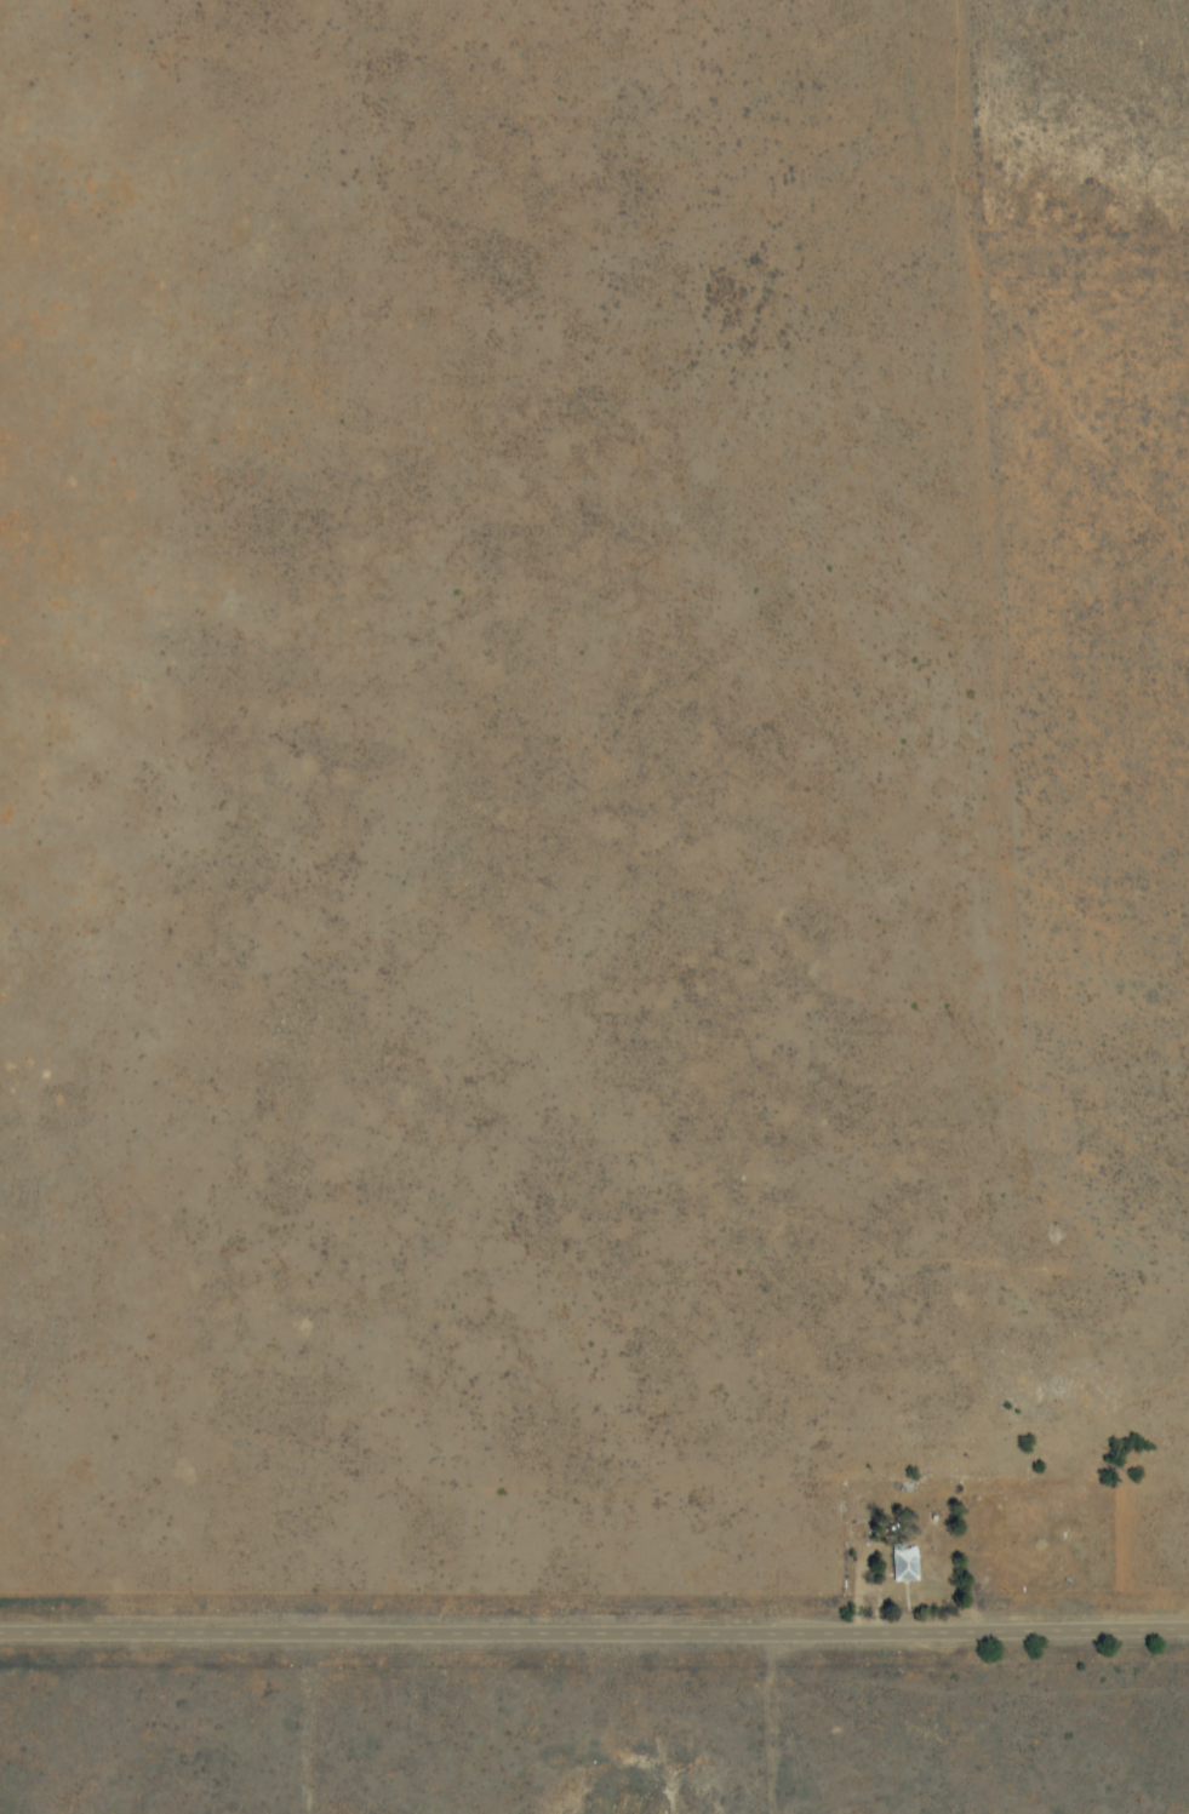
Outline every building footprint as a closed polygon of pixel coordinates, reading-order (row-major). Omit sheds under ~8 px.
[(919,1580),(919,1545),(895,1545),(895,1580),(919,1580)]
